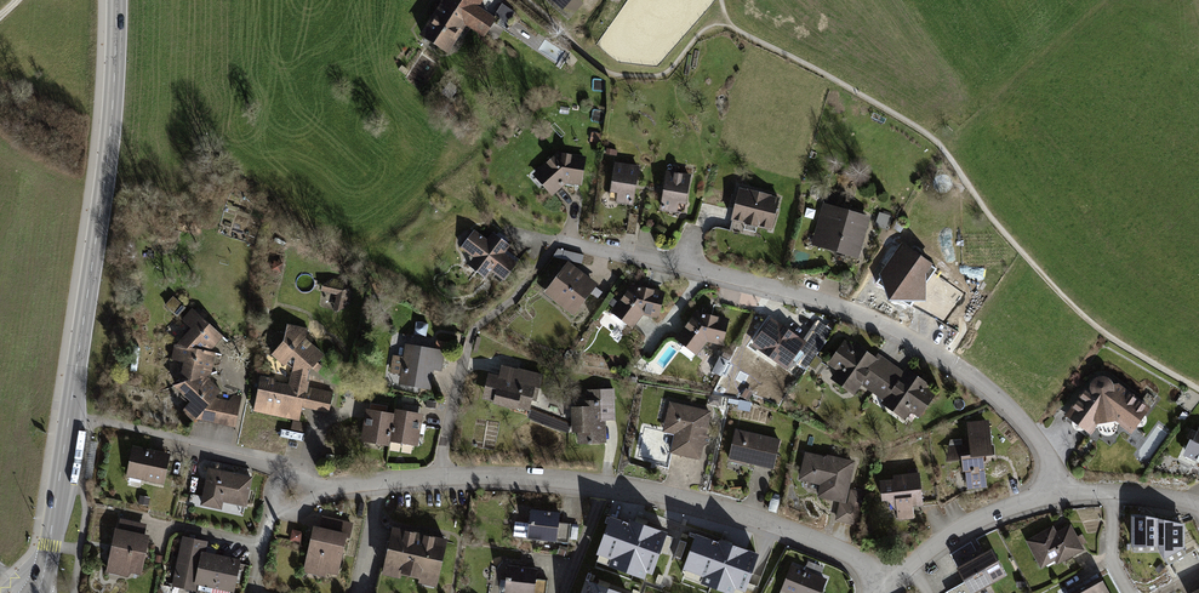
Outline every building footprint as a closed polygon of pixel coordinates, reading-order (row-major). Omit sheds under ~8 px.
[(442,6),(466,21),(496,41),(504,29),(492,21),(474,9),(479,0),(446,0),(442,6)] [(569,0),(551,0),(568,15),(576,6),(569,0)] [(515,12),(502,4),(492,21),(504,29),(515,12)] [(446,51),(466,21),(442,6),(423,36),(446,51)] [(599,133),(591,132),(590,141),(598,143),(599,133)] [(552,195),(567,182),(581,185),(586,156),(557,151),(532,174),(552,195)] [(638,165),(615,162),(610,198),(633,201),(638,165)] [(689,174),(666,171),(660,210),(684,213),(689,174)] [(738,188),(731,219),(772,229),(779,197),(738,188)] [(824,203),(812,244),(859,257),(870,216),(824,203)] [(889,215),(878,212),(875,220),(887,224),(889,215)] [(487,239),(475,229),(462,245),(476,256),(470,263),(487,277),(493,269),(505,279),(518,263),(507,253),(512,247),(493,231),(487,239)] [(880,274),(891,299),(926,301),(927,273),(934,263),(903,242),(880,274)] [(582,262),(584,255),(558,250),(557,257),(582,262)] [(566,260),(544,288),(575,313),(598,286),(566,260)] [(347,281),(333,279),(322,285),(322,291),(336,295),(333,310),(338,311),(348,307),(352,295),(347,281)] [(629,283),(610,312),(633,327),(643,315),(658,318),(664,292),(629,283)] [(173,296),(164,305),(177,317),(186,307),(173,296)] [(190,328),(174,345),(189,348),(189,347),(210,351),(222,336),(192,307),(181,319),(190,328)] [(675,338),(697,355),(707,343),(722,346),(731,319),(696,311),(675,338)] [(807,341),(771,317),(752,344),(788,369),(807,341)] [(290,368),(286,382),(305,386),(308,368),(322,353),(304,338),(306,328),(286,322),(281,340),(270,354),(290,368)] [(862,379),(873,388),(892,361),(878,351),(874,356),(856,343),(852,348),(844,341),(828,363),(837,370),(832,376),(853,391),(862,379)] [(444,349),(403,343),(397,382),(430,387),(433,372),(440,373),(444,349)] [(215,352),(210,351),(189,347),(189,348),(174,345),(171,359),(182,361),(178,383),(206,376),(211,375),(215,352)] [(400,355),(390,354),(388,371),(397,373),(400,355)] [(713,373),(722,376),(728,359),(719,356),(713,373)] [(901,367),(892,361),(873,388),(887,397),(884,402),(906,418),(912,409),(923,416),(935,398),(925,391),(931,382),(904,363),(901,367)] [(542,378),(502,365),(500,374),(487,370),(478,399),(530,416),(542,378)] [(1097,427),(1098,430),(1099,432),(1101,434),(1104,435),(1106,436),(1109,436),(1111,435),(1113,434),(1115,432),(1116,430),(1117,427),(1117,425),(1117,424),(1131,434),(1151,407),(1119,383),(1113,384),(1112,382),(1111,380),(1109,378),(1107,377),(1104,376),(1101,375),(1099,376),(1096,377),(1094,378),(1092,380),(1090,382),(1089,385),(1089,387),(1084,388),(1064,415),(1091,435),(1097,427)] [(221,390),(206,376),(178,383),(171,385),(189,401),(181,410),(193,421),(195,418),(214,397),(221,390)] [(332,392),(305,386),(286,382),(258,377),(251,410),(297,419),(300,408),(328,413),(332,392)] [(613,391),(587,392),(587,402),(570,403),(570,432),(578,432),(578,441),(606,440),(606,420),(614,420),(613,391)] [(228,400),(214,397),(195,418),(235,428),(243,396),(234,394),(228,400)] [(710,412),(669,403),(662,431),(674,434),(670,453),(699,459),(710,412)] [(393,407),(392,413),(388,439),(417,443),(422,411),(393,407)] [(387,445),(388,439),(392,413),(363,409),(359,440),(387,445)] [(984,456),(995,455),(990,419),(968,422),(971,444),(963,444),(962,440),(950,441),(947,461),(963,460),(964,472),(966,471),(968,489),(987,488),(984,456)] [(307,423),(292,421),(291,430),(305,432),(307,423)] [(1183,454),(1198,461),(1198,426),(1196,425),(1183,454)] [(780,438),(735,429),(728,459),(773,469),(780,438)] [(170,453),(132,445),(125,476),(163,484),(170,453)] [(827,456),(805,451),(799,480),(820,485),(818,496),(839,501),(846,503),(850,488),(856,461),(827,454),(827,456)] [(252,477),(207,467),(199,505),(221,509),(222,502),(246,507),(252,477)] [(894,479),(880,480),(883,501),(889,500),(897,512),(898,520),(915,518),(914,506),(924,505),(921,472),(893,475),(894,479)] [(865,492),(850,488),(846,503),(839,501),(835,521),(857,526),(865,492)] [(149,498),(139,495),(138,503),(148,505),(149,498)] [(561,512),(528,508),(525,538),(557,542),(561,512)] [(629,522),(611,515),(597,554),(611,559),(608,565),(645,578),(647,572),(653,574),(668,532),(630,518),(629,522)] [(1131,547),(1158,547),(1158,518),(1146,516),(1131,516),(1131,547)] [(320,527),(314,525),(303,570),(337,578),(350,524),(322,517),(320,527)] [(1185,524),(1158,518),(1158,547),(1164,559),(1184,547),(1185,524)] [(115,519),(106,570),(139,576),(148,525),(115,519)] [(568,538),(570,524),(561,523),(559,537),(568,538)] [(447,538),(390,525),(379,571),(436,585),(447,538)] [(1053,525),(1027,539),(1041,566),(1053,559),(1057,566),(1084,552),(1070,525),(1056,532),(1053,525)] [(304,530),(291,528),(289,539),(302,541),(304,530)] [(697,533),(684,568),(704,576),(701,583),(729,592),(734,592),(736,588),(747,591),(760,553),(720,539),(719,541),(697,533)] [(196,583),(204,552),(206,540),(180,534),(168,585),(194,591),(196,583)] [(991,547),(955,565),(970,592),(1005,574),(991,547)] [(204,552),(196,583),(232,591),(240,560),(204,552)] [(507,565),(504,592),(535,592),(537,568),(507,565)] [(792,565),(780,592),(822,592),(828,579),(792,565)] [(586,579),(581,592),(624,592),(586,579)] [(1076,592),(1109,592),(1101,579),(1076,592)] [(548,581),(538,580),(536,592),(546,592),(548,581)]
